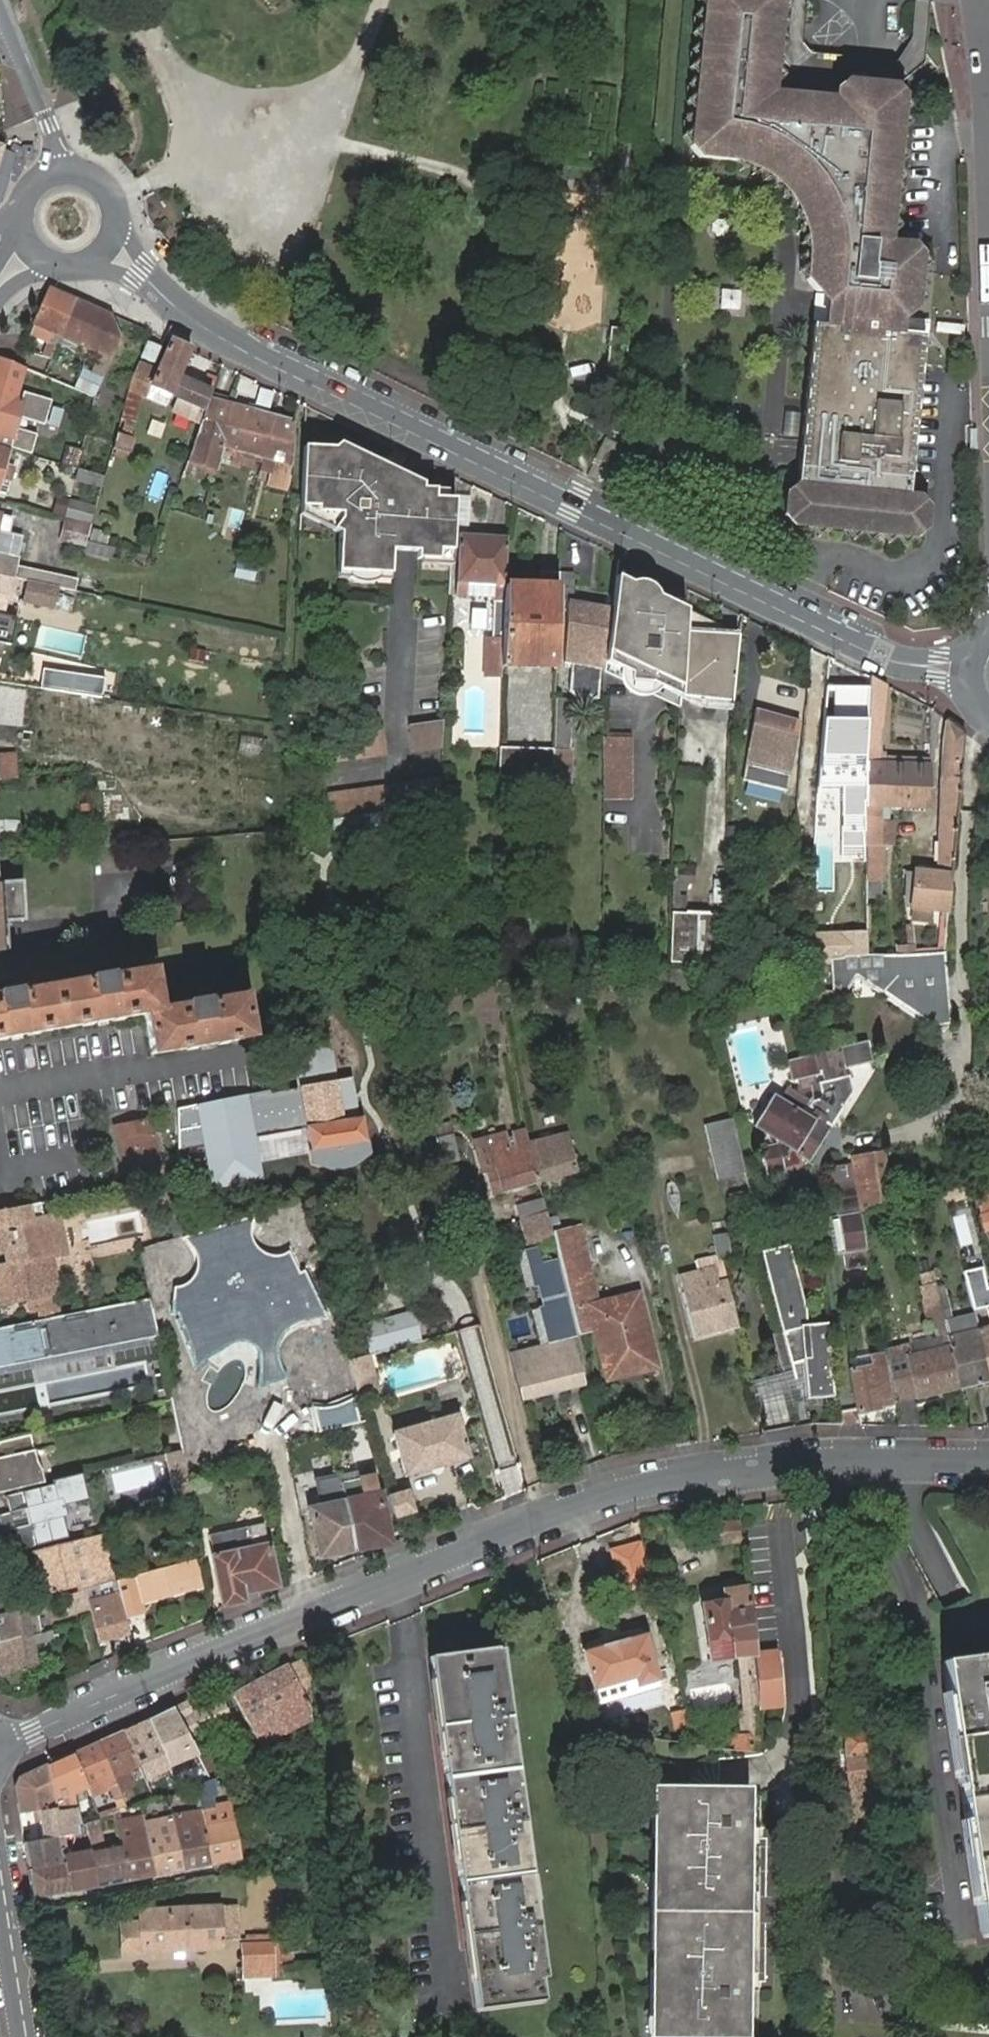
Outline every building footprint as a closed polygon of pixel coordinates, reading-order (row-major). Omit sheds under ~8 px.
[(836,328),(814,326),(800,452),(799,468),(798,471),(796,488),(785,497),(784,519),(793,530),(802,522),(810,532),(819,525),(826,534),(837,526),(845,535),(855,528),(861,536),(871,529),(879,539),(889,531),(896,540),(906,532),(915,542),(926,533),(927,512),(919,500),(909,500),(911,483),(924,338),(901,336),(902,323),(903,314),(913,306),(906,296),(915,289),(908,279),(917,272),(909,262),(919,254),(911,244),(887,242),(889,232),(881,222),(890,215),(884,204),(892,197),(884,187),(893,181),(886,171),(895,164),(888,153),(897,147),(890,136),(898,130),(891,121),(900,113),(892,102),(901,96),(893,84),(907,74),(894,57),(806,49),(793,33),(781,42),(772,49),(765,39),(774,32),(766,20),(775,13),(767,1),(769,0),(704,0),(699,4),(707,15),(696,23),(705,34),(696,42),(702,51),(693,58),(701,69),(692,76),(699,86),(690,93),(698,103),(689,110),(696,121),(688,128),(696,138),(688,145),(695,154),(696,154),(697,154),(699,154),(700,154),(701,154),(703,154),(704,154),(705,154),(706,155),(707,155),(708,155),(710,155),(711,155),(712,155),(714,155),(715,155),(716,156),(717,156),(719,156),(720,156),(721,156),(723,156),(725,156),(726,157),(727,157),(728,157),(730,157),(731,158),(739,153),(743,161),(753,157),(757,167),(766,164),(769,175),(780,175),(781,185),(792,185),(790,197),(800,200),(796,208),(805,212),(800,221),(808,225),(803,234),(811,238),(805,247),(812,252),(806,261),(814,266),(805,275),(816,291),(840,293),(850,294),(846,329),(836,328)] [(783,0),(769,0),(767,1),(775,13),(786,5),(783,0)] [(688,12),(696,23),(707,15),(699,4),(688,12)] [(783,25),(775,13),(766,20),(774,32),(783,25)] [(687,30),(696,42),(705,34),(696,23),(687,30)] [(781,42),(774,32),(765,39),(772,49),(781,42)] [(686,49),(693,58),(702,51),(696,42),(686,49)] [(684,66),(692,76),(701,69),(693,58),(684,66)] [(683,83),(690,93),(699,86),(692,76),(683,83)] [(680,99),(689,110),(698,103),(690,93),(680,99)] [(908,106),(901,96),(892,102),(900,113),(908,106)] [(680,117),(688,128),(696,121),(689,110),(680,117)] [(908,123),(900,113),(891,121),(898,130),(908,124),(908,123)] [(679,133),(688,145),(696,138),(688,128),(679,133)] [(905,140),(898,130),(890,136),(897,147),(905,140)] [(905,157),(897,147),(888,153),(895,164),(905,157)] [(736,165),(743,161),(739,153),(731,158),(736,165)] [(747,170),(757,167),(753,157),(743,161),(747,170)] [(760,176),(769,175),(766,164),(757,167),(760,176)] [(902,174),(895,164),(886,171),(893,181),(902,174)] [(770,185),(781,185),(780,175),(769,175),(770,185)] [(901,191),(893,181),(884,187),(892,197),(901,191)] [(780,196),(790,197),(792,185),(781,185),(780,196)] [(786,206),(796,208),(800,200),(790,197),(786,206)] [(899,208),(892,197),(884,204),(890,215),(899,208)] [(790,217),(800,221),(805,212),(796,208),(790,217)] [(898,226),(890,215),(881,222),(889,232),(898,226)] [(794,229),(803,234),(808,225),(800,221),(794,229)] [(797,242),(805,247),(811,238),(803,234),(797,242)] [(798,256),(806,261),(812,252),(805,247),(798,256)] [(926,265),(919,254),(909,262),(917,272),(926,265)] [(799,268),(805,275),(814,266),(806,261),(799,268)] [(924,282),(917,272),(908,279),(915,289),(924,282)] [(78,301),(52,289),(35,326),(62,339),(78,301)] [(923,298),(915,289),(906,296),(913,306),(924,299),(923,298)] [(723,291),(723,311),(743,311),(743,291),(723,291)] [(840,293),(836,328),(846,329),(850,294),(840,293)] [(114,318),(78,301),(62,339),(101,357),(114,318)] [(123,345),(114,318),(101,357),(102,357),(116,364),(123,345)] [(630,407),(637,326),(621,325),(613,405),(616,406),(630,407)] [(164,347),(152,342),(144,360),(157,365),(164,347)] [(192,353),(172,344),(161,372),(142,365),(123,433),(133,435),(146,399),(170,410),(174,398),(181,401),(176,412),(205,424),(212,401),(215,395),(181,380),(192,353)] [(49,346),(42,362),(49,365),(57,350),(49,346)] [(103,400),(116,364),(102,357),(95,373),(85,371),(78,391),(103,400)] [(11,450),(32,456),(38,438),(17,431),(21,420),(48,429),(55,404),(27,396),(25,403),(0,395),(0,447),(11,450)] [(219,471),(225,449),(238,408),(212,401),(205,424),(192,464),(206,468),(219,471)] [(615,420),(628,422),(630,407),(616,406),(615,420)] [(225,449),(294,468),(296,424),(238,408),(225,449)] [(80,437),(86,419),(64,412),(60,429),(80,437)] [(122,438),(118,454),(133,457),(137,443),(122,438)] [(614,468),(623,449),(606,442),(597,461),(614,468)] [(330,448),(304,447),(302,506),(316,507),(315,512),(339,514),(335,534),(342,538),(341,576),(392,579),(394,564),(403,564),(419,566),(420,574),(425,575),(429,490),(422,490),(422,486),(406,485),(397,484),(397,487),(379,485),(379,478),(337,444),(330,448)] [(1,479),(12,482),(15,471),(5,467),(9,454),(0,451),(0,484),(1,479)] [(633,483),(634,470),(626,469),(625,482),(633,483)] [(110,480),(80,471),(78,481),(107,490),(110,480)] [(12,482),(1,479),(0,484),(0,493),(9,496),(12,482)] [(436,491),(429,490),(425,575),(440,575),(441,571),(453,571),(455,524),(457,502),(436,500),(436,491)] [(457,502),(455,524),(471,526),(472,500),(457,498),(457,502)] [(72,524),(77,506),(62,502),(57,520),(72,524)] [(96,530),(101,512),(77,506),(72,524),(96,530)] [(316,507),(302,506),(301,517),(335,534),(339,514),(315,512),(316,507)] [(5,535),(10,521),(0,518),(0,534),(5,535)] [(802,522),(793,530),(800,540),(810,532),(802,522)] [(93,542),(96,530),(72,524),(66,546),(88,553),(88,555),(115,561),(116,548),(93,542)] [(818,541),(826,534),(819,525),(810,532),(818,541)] [(835,543),(845,535),(837,526),(826,534),(835,543)] [(853,544),(861,536),(855,528),(845,535),(853,544)] [(870,547),(879,539),(871,529),(861,536),(870,547)] [(886,549),(896,540),(889,531),(879,539),(886,549)] [(904,550),(915,542),(906,532),(896,540),(904,550)] [(485,678),(502,679),(503,668),(506,589),(507,540),(460,537),(458,597),(494,598),(493,642),(486,642),(485,678)] [(29,582),(66,589),(70,590),(72,579),(17,569),(18,560),(0,556),(0,575),(29,582)] [(577,571),(561,570),(561,575),(561,591),(560,600),(576,600),(577,571)] [(425,575),(425,578),(452,580),(453,571),(441,571),(440,575),(425,575)] [(561,591),(561,575),(542,575),(541,591),(561,591)] [(85,593),(88,594),(89,582),(72,579),(70,590),(85,593)] [(683,702),(683,696),(688,613),(688,611),(667,602),(618,579),(614,612),(607,667),(632,678),(632,689),(655,688),(661,690),(683,702)] [(64,597),(66,589),(29,582),(25,603),(70,613),(73,599),(64,597)] [(506,589),(503,668),(559,669),(560,600),(561,591),(541,591),(506,589)] [(602,672),(607,672),(607,667),(614,612),(572,605),(568,666),(574,666),(575,689),(581,702),(601,702),(602,672)] [(733,711),(734,702),(735,688),(739,650),(741,636),(727,635),(710,634),(710,623),(688,613),(683,696),(707,708),(723,710),(733,711)] [(606,678),(632,689),(632,678),(607,667),(607,672),(606,678)] [(888,685),(872,678),(868,770),(868,785),(933,786),(933,765),(883,764),(885,731),(887,731),(888,685)] [(42,689),(0,682),(0,695),(41,702),(42,689)] [(683,713),(683,702),(661,690),(655,688),(632,689),(660,702),(683,713)] [(573,703),(558,702),(557,741),(572,742),(573,703)] [(756,713),(744,784),(789,791),(801,721),(756,713)] [(913,908),(950,911),(965,734),(949,723),(944,770),(944,847),(943,876),(936,875),(935,875),(916,875),(913,908)] [(414,753),(441,750),(443,724),(410,728),(414,753)] [(383,731),(318,741),(322,767),(386,758),(383,731)] [(606,738),(606,799),(632,799),(634,738),(606,738)] [(557,741),(557,751),(572,752),(572,742),(557,741)] [(500,748),(499,779),(556,782),(557,751),(500,748)] [(556,782),(556,793),(575,793),(575,752),(572,752),(557,751),(556,782)] [(20,754),(7,755),(8,764),(20,762),(20,754)] [(22,779),(20,762),(8,764),(7,755),(0,755),(0,781),(22,779)] [(836,843),(868,845),(868,785),(868,770),(829,769),(826,817),(838,818),(836,843)] [(329,798),(329,825),(440,808),(441,781),(329,798)] [(884,847),(884,825),(884,807),(933,809),(933,786),(868,785),(868,845),(869,847),(869,872),(869,883),(884,883),(885,847),(884,847)] [(894,825),(884,825),(884,847),(885,847),(894,847),(894,825)] [(869,904),(869,883),(869,872),(853,872),(852,903),(869,904)] [(6,953),(4,924),(24,922),(20,884),(0,885),(0,954),(6,953)] [(671,910),(668,963),(694,968),(717,973),(725,916),(671,910)] [(811,934),(810,961),(820,960),(870,957),(869,930),(811,934)] [(870,957),(820,960),(822,969),(826,998),(837,995),(849,978),(843,974),(847,969),(853,973),(875,989),(933,1031),(940,1027),(954,1026),(947,951),(909,954),(902,954),(870,957)] [(843,974),(849,978),(853,973),(847,969),(843,974)] [(251,1042),(244,1002),(209,1007),(208,1003),(205,1003),(204,998),(186,1001),(187,1006),(184,1007),(185,1011),(158,1015),(151,976),(112,982),(111,978),(108,977),(107,973),(89,975),(89,981),(86,982),(87,986),(20,997),(19,993),(17,994),(15,987),(0,990),(0,1042),(144,1019),(151,1058),(251,1042)] [(825,1034),(823,1014),(811,1015),(813,1036),(825,1034)] [(838,1052),(836,1053),(845,1104),(851,1094),(846,1077),(842,1078),(840,1067),(842,1065),(842,1070),(866,1063),(860,1043),(837,1047),(838,1052)] [(845,1104),(836,1053),(833,1053),(832,1050),(812,1054),(813,1058),(810,1059),(809,1055),(786,1061),(791,1082),(783,1085),(772,1104),(766,1101),(749,1130),(763,1138),(763,1141),(766,1154),(756,1156),(759,1168),(750,1171),(759,1205),(774,1202),(769,1184),(775,1183),(775,1186),(777,1187),(779,1190),(781,1191),(793,1189),(790,1174),(799,1172),(798,1166),(802,1161),(807,1164),(827,1135),(820,1130),(823,1125),(829,1130),(845,1104)] [(354,1164),(367,1153),(360,1119),(358,1119),(350,1078),(281,1092),(295,1156),(312,1153),(315,1163),(330,1170),(354,1164)] [(733,1117),(709,1123),(723,1173),(745,1168),(733,1117)] [(447,1118),(433,1122),(439,1146),(454,1141),(447,1118)] [(149,1169),(153,1183),(163,1181),(150,1123),(115,1130),(124,1174),(149,1169)] [(820,1130),(827,1135),(829,1130),(823,1125),(820,1130)] [(528,1143),(525,1131),(513,1134),(517,1147),(509,1148),(504,1134),(490,1137),(502,1190),(538,1181),(528,1143)] [(528,1143),(538,1181),(575,1172),(565,1135),(528,1143)] [(884,1153),(854,1158),(854,1159),(855,1166),(863,1211),(891,1207),(884,1153)] [(849,1272),(873,1269),(863,1211),(855,1166),(833,1169),(849,1272)] [(752,1195),(750,1187),(730,1193),(732,1200),(752,1195)] [(518,1203),(522,1218),(546,1212),(542,1197),(518,1203)] [(53,1270),(52,1260),(64,1256),(56,1217),(43,1221),(40,1205),(0,1213),(0,1255),(8,1253),(11,1264),(0,1266),(0,1285),(43,1273),(53,1270)] [(170,1212),(174,1224),(191,1220),(188,1208),(170,1212)] [(553,1240),(551,1233),(546,1212),(522,1218),(529,1246),(553,1240)] [(979,1217),(984,1233),(988,1231),(988,1214),(979,1217)] [(188,1232),(193,1231),(191,1220),(174,1224),(176,1235),(188,1232)] [(569,1299),(577,1332),(594,1328),(608,1379),(657,1366),(638,1294),(601,1303),(581,1226),(551,1233),(553,1240),(562,1273),(569,1299)] [(809,1400),(836,1398),(835,1383),(830,1325),(810,1327),(808,1310),(792,1245),(764,1252),(784,1333),(775,1335),(785,1374),(796,1372),(794,1365),(805,1362),(809,1400)] [(513,1354),(525,1400),(585,1384),(552,1260),(540,1264),(536,1248),(523,1251),(533,1288),(537,1287),(542,1306),(538,1308),(547,1345),(513,1354)] [(227,1336),(277,1325),(271,1301),(281,1298),(271,1253),(212,1266),(227,1336)] [(53,1270),(43,1273),(0,1285),(0,1306),(58,1293),(53,1270)] [(164,1271),(148,1275),(161,1329),(177,1326),(164,1271)] [(740,1327),(727,1281),(703,1287),(699,1274),(681,1279),(685,1293),(683,1293),(695,1340),(740,1327)] [(946,1332),(936,1285),(922,1288),(929,1325),(935,1324),(937,1334),(946,1332)] [(936,1285),(946,1332),(977,1325),(974,1312),(951,1317),(945,1286),(936,1285)] [(159,1339),(158,1334),(150,1297),(0,1327),(0,1370),(159,1339)] [(881,1318),(879,1304),(866,1305),(868,1320),(881,1318)] [(972,1309),(974,1312),(977,1325),(988,1371),(988,1304),(972,1309)] [(988,1382),(988,1371),(977,1325),(946,1332),(949,1338),(961,1390),(988,1382)] [(917,1400),(961,1390),(949,1338),(943,1339),(943,1341),(944,1349),(914,1355),(912,1347),(906,1349),(917,1398),(917,1400)] [(160,1345),(159,1339),(0,1370),(0,1380),(161,1349),(160,1345)] [(944,1349),(943,1341),(912,1347),(914,1355),(944,1349)] [(906,1349),(887,1353),(896,1402),(917,1398),(906,1349)] [(380,1394),(369,1357),(350,1362),(361,1399),(380,1394)] [(876,1367),(853,1369),(860,1413),(881,1410),(881,1406),(893,1404),(885,1358),(875,1360),(876,1367)] [(156,1395),(170,1393),(166,1377),(153,1379),(156,1395)] [(460,1412),(394,1430),(407,1475),(473,1457),(460,1412)] [(23,1436),(0,1441),(0,1493),(21,1489),(37,1485),(39,1484),(37,1471),(28,1463),(23,1436)] [(171,1478),(189,1474),(184,1450),(166,1454),(171,1478)] [(152,1460),(111,1469),(115,1490),(156,1481),(152,1460)] [(91,1502),(84,1474),(55,1481),(55,1484),(38,1488),(42,1504),(26,1508),(22,1492),(6,1496),(10,1512),(14,1528),(17,1543),(24,1542),(26,1548),(35,1545),(51,1541),(69,1537),(64,1518),(65,1517),(66,1517),(67,1516),(67,1515),(68,1514),(68,1513),(69,1512),(69,1511),(69,1509),(69,1508),(69,1507),(91,1502)] [(379,1495),(375,1476),(341,1483),(345,1503),(379,1495)] [(341,1483),(339,1477),(317,1481),(322,1507),(311,1510),(320,1556),(354,1549),(345,1503),(341,1483)] [(418,1511),(413,1492),(389,1499),(394,1518),(418,1511)] [(345,1503),(354,1549),(388,1543),(379,1495),(345,1503)] [(14,1528),(10,1512),(0,1514),(0,1531),(14,1528)] [(717,1548),(743,1545),(742,1541),(740,1526),(715,1528),(717,1548)] [(248,1528),(210,1536),(224,1606),(242,1603),(241,1595),(277,1588),(269,1548),(253,1551),(248,1528)] [(110,1584),(113,1583),(101,1535),(86,1538),(31,1552),(41,1595),(76,1586),(78,1593),(83,1592),(98,1587),(107,1585),(110,1584)] [(196,1585),(187,1559),(146,1573),(151,1600),(196,1585)] [(151,1600),(146,1573),(116,1582),(123,1619),(142,1613),(140,1603),(151,1600)] [(123,1619),(116,1582),(113,1583),(110,1584),(113,1595),(101,1598),(98,1587),(83,1592),(90,1615),(91,1619),(98,1643),(127,1635),(125,1626),(123,1619)] [(83,1592),(78,1593),(67,1596),(73,1619),(90,1615),(83,1592)] [(710,1735),(708,1748),(738,1753),(762,1755),(760,1712),(760,1711),(756,1657),(755,1649),(748,1593),(724,1597),(726,1607),(702,1612),(711,1666),(739,1663),(740,1684),(741,1685),(743,1718),(740,1719),(741,1738),(710,1735)] [(14,1611),(11,1596),(0,1599),(0,1615),(14,1611)] [(0,1615),(0,1644),(30,1636),(25,1608),(14,1611),(0,1615)] [(0,1644),(0,1676),(37,1666),(32,1646),(56,1639),(54,1630),(30,1636),(0,1644)] [(582,1653),(594,1691),(635,1681),(638,1689),(658,1683),(646,1635),(582,1653)] [(482,2008),(543,1998),(542,1988),(546,1987),(498,1651),(435,1661),(444,1721),(435,1722),(468,1945),(472,1945),(482,2008)] [(776,1655),(756,1657),(760,1711),(782,1708),(776,1655)] [(427,1663),(435,1722),(444,1721),(435,1661),(427,1663)] [(723,1665),(692,1670),(697,1703),(728,1698),(723,1665)] [(298,1666),(289,1670),(297,1687),(306,1687),(306,1681),(298,1666)] [(988,1935),(988,1666),(943,1673),(980,1936),(988,1935)] [(288,1733),(311,1721),(310,1711),(309,1710),(306,1687),(297,1687),(289,1670),(288,1668),(262,1681),(233,1696),(257,1741),(285,1727),(288,1733)] [(190,1717),(185,1706),(174,1710),(188,1742),(229,1723),(220,1704),(190,1717)] [(188,1742),(174,1710),(149,1722),(168,1767),(186,1759),(189,1766),(192,1765),(195,1772),(200,1769),(188,1742)] [(169,1769),(168,1767),(149,1722),(122,1735),(144,1782),(169,1769)] [(144,1782),(122,1735),(99,1746),(115,1780),(119,1788),(122,1795),(132,1790),(126,1775),(135,1771),(140,1784),(144,1782)] [(852,1824),(880,1820),(868,1741),(849,1742),(843,1741),(846,1779),(851,1804),(852,1824)] [(115,1780),(99,1746),(72,1758),(83,1782),(88,1793),(92,1801),(119,1788),(115,1780)] [(20,1815),(39,1813),(54,1810),(54,1809),(52,1797),(83,1782),(72,1758),(19,1782),(16,1787),(20,1815)] [(217,1781),(225,1778),(216,1764),(200,1770),(207,1784),(217,1781)] [(227,1784),(225,1778),(217,1781),(220,1787),(227,1784)] [(212,1866),(242,1861),(232,1810),(227,1812),(229,1823),(214,1826),(204,1785),(195,1788),(202,1818),(212,1866)] [(661,1793),(663,2036),(744,2036),(741,1795),(730,1795),(712,1795),(712,1793),(661,1793)] [(55,1814),(68,1812),(67,1806),(54,1809),(54,1810),(55,1814)] [(73,1829),(80,1827),(77,1810),(68,1812),(55,1814),(54,1810),(39,1813),(44,1842),(74,1835),(73,1829)] [(183,1872),(212,1866),(202,1818),(194,1819),(196,1831),(186,1833),(182,1818),(173,1819),(174,1823),(183,1872)] [(120,1847),(127,1883),(155,1877),(146,1828),(146,1823),(140,1824),(141,1829),(128,1832),(127,1826),(117,1828),(118,1832),(120,1847)] [(155,1877),(183,1872),(174,1823),(146,1828),(155,1877)] [(61,1852),(68,1894),(98,1889),(91,1853),(86,1825),(80,1827),(85,1852),(72,1855),(70,1851),(61,1852)] [(24,1846),(28,1872),(59,1867),(56,1853),(55,1844),(75,1841),(74,1835),(44,1842),(24,1846)] [(91,1853),(98,1889),(127,1883),(120,1847),(91,1853)] [(28,1872),(33,1901),(68,1894),(61,1852),(56,1853),(59,1867),(28,1872)] [(222,1946),(220,1910),(142,1913),(141,1926),(122,1926),(123,1957),(222,1953),(222,1946)] [(235,1910),(220,1910),(222,1946),(237,1944),(235,1910)] [(280,1962),(294,1961),(292,1941),(278,1942),(280,1962)] [(479,2014),(544,2005),(543,1998),(482,2008),(472,1945),(468,1945),(479,2014)] [(272,1970),(271,1948),(241,1949),(242,1971),(272,1970)] [(242,1971),(242,1982),(272,1982),(272,1970),(242,1971)]
